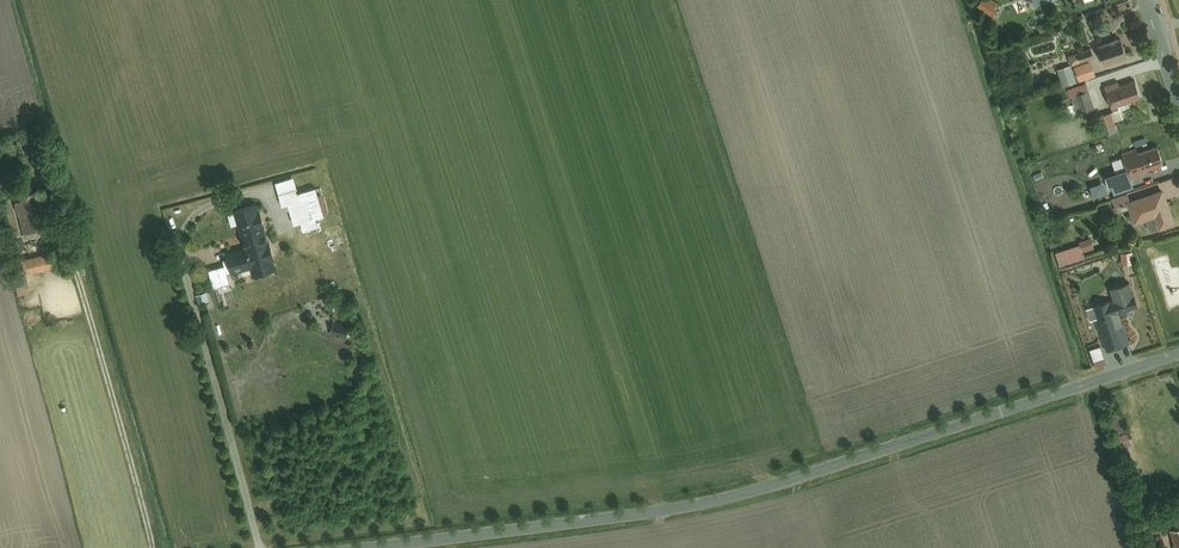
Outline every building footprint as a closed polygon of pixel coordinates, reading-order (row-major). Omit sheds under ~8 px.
[(1128,56),(1122,39),(1099,47),(1105,63),(1128,56)] [(1092,51),(1066,54),(1067,62),(1093,59),(1092,51)] [(1092,58),(1075,64),(1081,79),(1097,74),(1092,58)] [(1065,85),(1077,80),(1071,63),(1059,67),(1065,85)] [(1120,83),(1119,79),(1104,85),(1114,112),(1129,106),(1127,101),(1142,95),(1135,77),(1120,83)] [(1068,104),(1071,115),(1096,109),(1091,88),(1071,94),(1074,103),(1068,104)] [(1137,145),(1123,150),(1133,176),(1146,171),(1144,167),(1166,159),(1159,142),(1139,150),(1137,145)] [(317,231),(307,195),(301,197),(294,174),(276,179),(282,203),(289,201),(299,236),(317,231)] [(1177,221),(1164,185),(1126,198),(1135,222),(1156,214),(1161,227),(1177,221)] [(20,198),(16,199),(25,232),(50,225),(42,195),(36,196),(34,189),(19,193),(20,198)] [(277,265),(258,200),(234,207),(245,246),(224,252),(230,271),(250,265),(252,273),(277,265)] [(1060,264),(1087,256),(1085,250),(1096,246),(1092,236),(1055,248),(1060,264)] [(53,265),(50,249),(17,256),(20,272),(53,265)] [(1122,250),(1122,263),(1134,262),(1133,250),(1122,250)] [(1140,302),(1132,278),(1109,286),(1113,296),(1095,302),(1099,316),(1096,317),(1107,348),(1130,340),(1119,309),(1140,302)] [(199,301),(212,296),(209,289),(196,293),(199,301)] [(348,335),(348,325),(332,324),(331,334),(348,335)] [(1096,366),(1107,362),(1102,343),(1091,347),(1096,366)] [(1131,439),(1121,411),(1106,417),(1116,445),(1131,439)] [(1170,526),(1176,542),(1174,543),(1175,547),(1178,547),(1178,523),(1170,526)]
